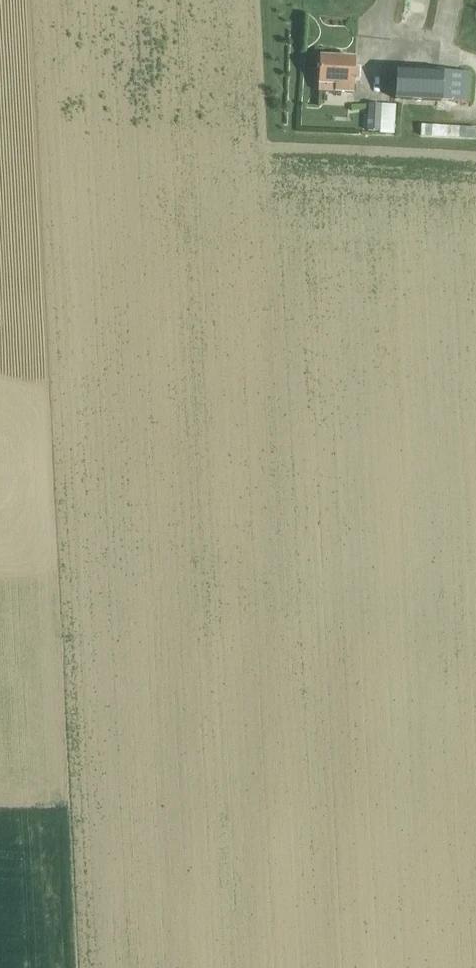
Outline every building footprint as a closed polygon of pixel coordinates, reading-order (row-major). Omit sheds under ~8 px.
[(319,92),(353,94),(355,60),(321,58),(319,92)] [(396,99),(468,103),(469,73),(397,70),(396,99)] [(368,131),(381,132),(382,105),(369,105),(368,131)] [(394,106),(382,105),(381,132),(393,133),(394,106)] [(422,136),(475,140),(475,129),(422,125),(422,136)]
